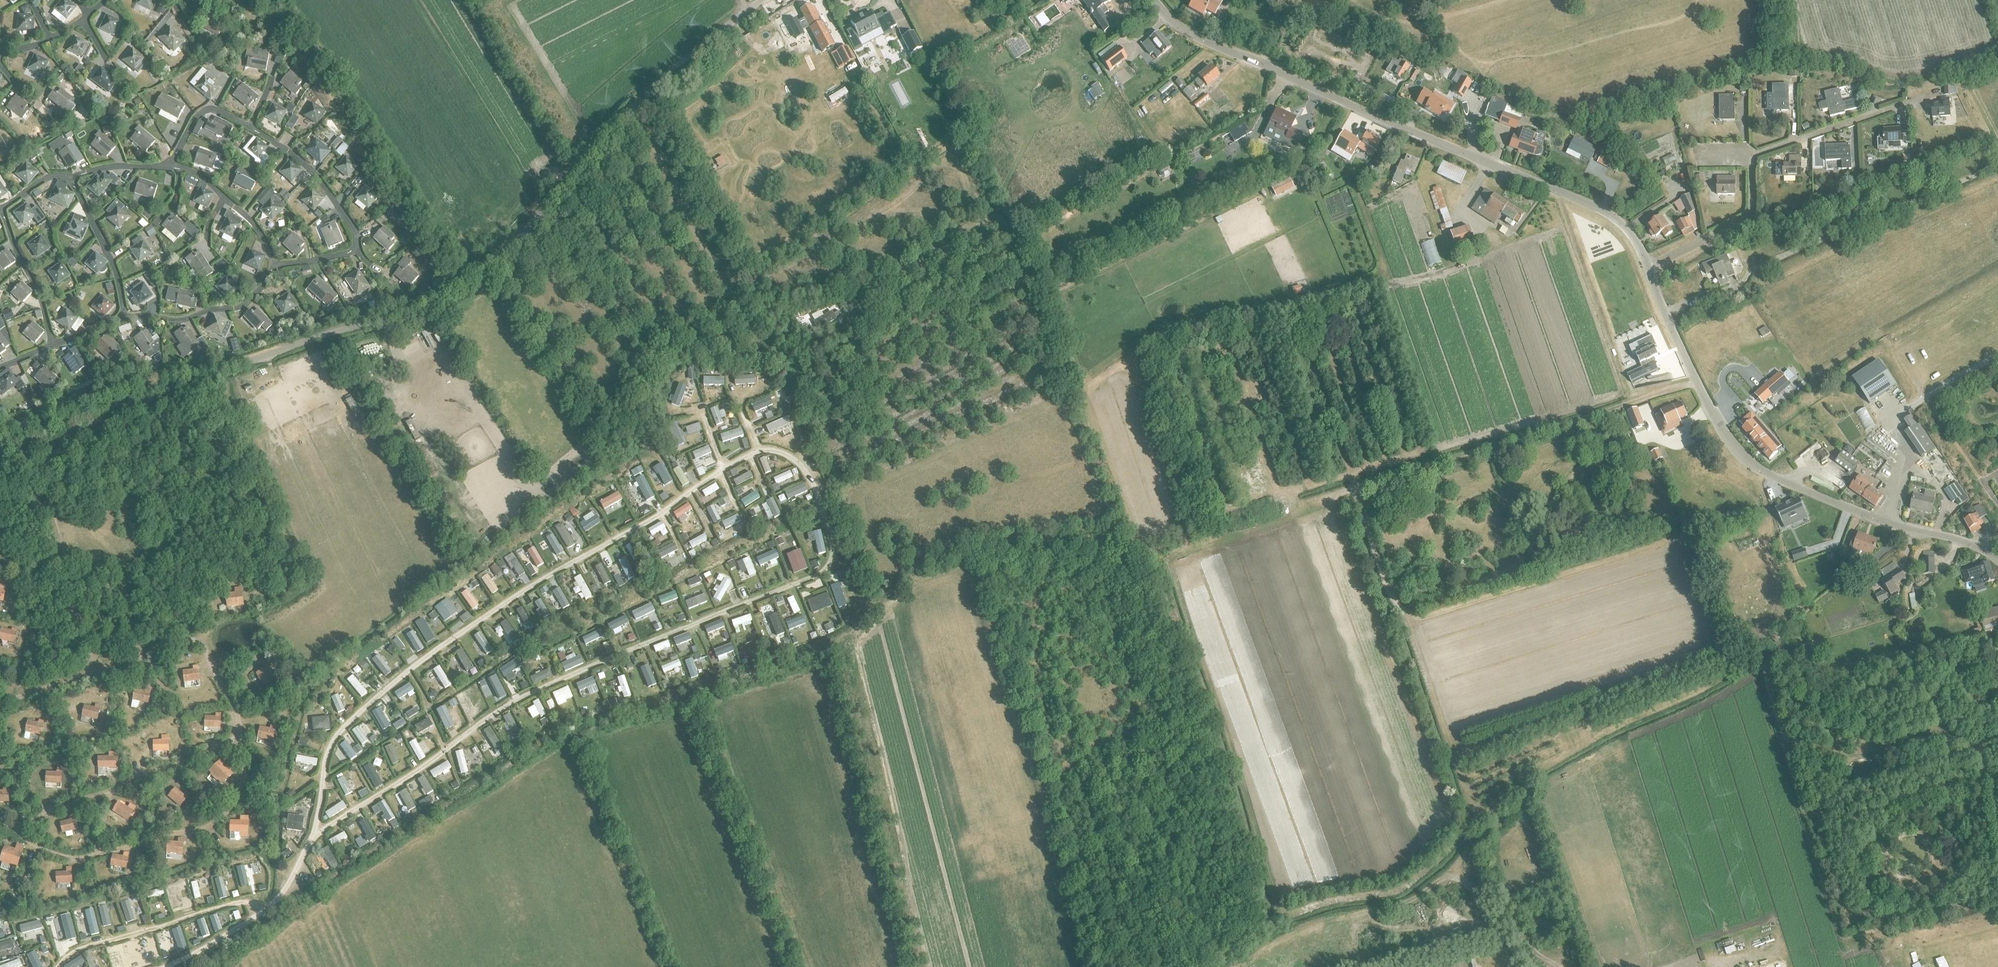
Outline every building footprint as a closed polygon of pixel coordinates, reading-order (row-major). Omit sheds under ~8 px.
[(150,10),(155,0),(140,0),(138,4),(150,10)] [(1095,19),(1104,32),(1112,26),(1104,16),(1108,12),(1104,6),(1111,1),(1110,0),(1081,0),(1095,19)] [(1187,9),(1202,17),(1205,11),(1214,16),(1223,0),(1202,0),(1192,0),(1187,9)] [(56,11),(67,20),(75,10),(65,1),(56,11)] [(159,5),(156,12),(163,15),(166,9),(159,5)] [(797,20),(790,23),(793,29),(798,39),(805,35),(804,32),(810,29),(823,52),(834,46),(830,38),(816,11),(814,12),(810,5),(800,10),(805,20),(799,23),(797,20)] [(27,7),(21,10),(24,16),(30,13),(27,7)] [(854,29),(846,34),(855,52),(863,47),(859,40),(881,29),(884,36),(892,31),(891,29),(897,26),(889,12),(883,16),(882,13),(873,18),(871,13),(851,23),(854,29)] [(203,18),(205,19),(202,26),(220,35),(226,23),(205,13),(203,18)] [(102,30),(114,36),(120,23),(108,17),(102,30)] [(18,31),(32,33),(35,19),(20,18),(18,31)] [(126,28),(123,33),(127,36),(131,31),(126,28)] [(160,38),(173,52),(183,42),(170,29),(160,38)] [(913,32),(902,38),(911,54),(922,48),(913,32)] [(1149,39),(1142,46),(1149,55),(1152,53),(1157,58),(1170,47),(1157,32),(1149,39)] [(69,52),(82,58),(88,45),(76,39),(69,52)] [(152,42),(145,45),(148,50),(154,47),(152,42)] [(1127,58),(1120,48),(1118,47),(1117,47),(1114,43),(1097,55),(1110,71),(1127,58)] [(831,54),(839,69),(854,60),(847,46),(831,54)] [(248,59),(246,67),(260,69),(259,71),(266,72),(269,53),(247,49),(246,59),(248,59)] [(124,62),(135,70),(144,60),(133,51),(124,62)] [(919,55),(926,69),(931,67),(923,52),(919,55)] [(30,70),(42,76),(44,73),(46,75),(48,70),(46,69),(49,62),(46,61),(46,62),(36,58),(30,70)] [(89,58),(84,63),(88,67),(93,62),(89,58)] [(1392,75),(1401,80),(1409,68),(1410,66),(1400,61),(1394,71),(1392,75)] [(160,67),(165,72),(170,67),(165,62),(160,67)] [(80,65),(75,70),(80,75),(85,69),(80,65)] [(1194,82),(1200,88),(1205,84),(1206,86),(1218,77),(1210,67),(1198,76),(1199,77),(1194,82)] [(1415,71),(1409,80),(1413,82),(1418,74),(1420,72),(1416,69),(1415,71)] [(1799,69),(1790,69),(1790,77),(1799,77),(1799,69)] [(93,81),(109,93),(114,86),(110,82),(113,79),(102,70),(93,81)] [(298,86),(301,83),(290,73),(281,82),(297,95),(302,90),(298,86)] [(60,74),(55,79),(60,83),(65,78),(60,74)] [(220,90),(212,83),(215,79),(209,74),(196,89),(211,101),(220,90)] [(1459,80),(1452,92),(1463,98),(1469,86),(1471,84),(1471,83),(1471,82),(1460,77),(1460,78),(1459,80)] [(1174,82),(1181,90),(1185,86),(1179,78),(1174,82)] [(237,81),(232,88),(235,91),(241,85),(237,81)] [(1097,82),(1091,86),(1098,96),(1104,92),(1097,82)] [(1356,82),(1354,88),(1361,92),(1369,96),(1372,90),(1364,86),(1356,82)] [(234,94),(249,108),(255,102),(251,99),(254,95),(243,85),(234,94)] [(1772,85),(1773,111),(1788,111),(1787,85),(1772,85)] [(1188,87),(1182,92),(1188,99),(1191,103),(1197,98),(1194,95),(1194,94),(1188,87)] [(1827,102),(1820,103),(1822,111),(1828,110),(1829,117),(1844,114),(1844,112),(1858,109),(1856,99),(1842,103),(1841,99),(1842,99),(1839,89),(1831,91),(1825,92),(1826,97),(1827,102)] [(1424,90),(1416,103),(1425,108),(1424,110),(1438,117),(1441,112),(1447,116),(1453,104),(1447,101),(1433,93),(1432,95),(1424,90)] [(49,98),(69,115),(78,105),(61,91),(58,94),(54,91),(49,98)] [(1193,105),(1196,108),(1209,98),(1206,94),(1193,105)] [(1719,96),(1719,121),(1735,121),(1734,96),(1719,96)] [(7,107),(23,120),(28,114),(24,111),(28,107),(16,97),(7,107)] [(161,109),(179,118),(183,112),(179,110),(181,105),(168,98),(161,109)] [(1931,104),(1932,118),(1949,116),(1948,98),(1940,99),(1941,103),(1931,104)] [(1489,103),(1484,117),(1499,122),(1499,123),(1516,130),(1520,119),(1503,113),(1504,109),(1502,108),(1489,103)] [(289,105),(286,110),(291,114),(295,108),(289,105)] [(305,116),(318,124),(325,112),(312,105),(305,116)] [(267,118),(279,124),(286,113),(274,106),(267,118)] [(1270,124),(1267,130),(1274,133),(1285,138),(1282,144),(1294,150),(1296,146),(1302,134),(1290,129),(1295,118),(1276,109),(1270,124)] [(118,117),(112,119),(115,126),(122,124),(118,117)] [(204,131),(222,140),(225,134),(229,136),(232,130),(228,128),(229,126),(215,119),(213,123),(209,121),(204,131)] [(198,122),(192,134),(197,136),(203,124),(198,122)] [(1228,133),(1235,142),(1251,132),(1245,123),(1228,133)] [(1807,123),(1801,126),(1805,133),(1810,130),(1807,123)] [(104,128),(102,129),(104,134),(106,133),(106,135),(113,133),(111,126),(104,128)] [(132,139),(147,152),(155,142),(138,127),(135,132),(136,133),(132,139)] [(1879,138),(1877,139),(1877,149),(1884,149),(1884,143),(1900,142),(1900,135),(1905,134),(1905,128),(1883,129),(1883,132),(1878,132),(1879,138)] [(70,131),(64,135),(67,140),(73,136),(70,131)] [(1355,138),(1343,131),(1333,146),(1351,157),(1357,148),(1371,157),(1381,140),(1367,131),(1364,136),(1359,133),(1355,138)] [(1513,137),(1509,147),(1533,156),(1533,154),(1535,156),(1539,156),(1541,154),(1543,150),(1542,147),(1536,145),(1534,144),(1536,137),(1518,131),(1516,138),(1513,137)] [(95,138),(98,139),(92,145),(107,158),(116,149),(99,134),(95,138)] [(27,136),(20,141),(24,146),(30,142),(27,136)] [(63,137),(54,143),(60,153),(58,154),(69,170),(84,161),(74,144),(70,147),(65,139),(63,137)] [(1574,138),(1566,154),(1578,160),(1580,156),(1590,161),(1597,148),(1574,138)] [(1685,138),(1682,144),(1687,146),(1690,141),(1685,138)] [(253,139),(243,150),(256,161),(255,162),(263,170),(271,160),(263,153),(267,148),(256,139),(255,141),(253,139)] [(330,153),(316,141),(307,152),(321,164),(330,153)] [(334,141),(330,146),(335,150),(339,145),(334,141)] [(1849,145),(1824,146),(1825,161),(1842,160),(1842,170),(1851,169),(1850,160),(1849,145)] [(233,148),(229,154),(236,158),(240,152),(233,148)] [(340,148),(336,153),(341,157),(345,152),(340,148)] [(223,164),(216,161),(217,157),(199,150),(195,162),(213,169),(214,169),(221,171),(223,164)] [(1603,152),(1598,162),(1608,167),(1613,157),(1603,152)] [(1391,181),(1399,185),(1406,170),(1413,174),(1419,161),(1406,155),(1403,162),(1400,161),(1391,181)] [(1789,164),(1783,164),(1783,177),(1800,177),(1800,159),(1800,156),(1789,156),(1789,164)] [(713,167),(715,172),(727,165),(722,157),(715,160),(718,164),(713,167)] [(338,168),(348,177),(357,167),(347,158),(338,168)] [(1436,174),(1448,180),(1454,166),(1442,161),(1436,174)] [(281,172),(292,181),(301,172),(291,162),(281,172)] [(18,176),(28,185),(37,174),(27,165),(18,176)] [(1164,169),(1159,172),(1161,176),(1165,177),(1170,174),(1171,170),(1169,166),(1164,169)] [(1454,166),(1448,180),(1460,185),(1466,172),(1454,166)] [(234,182),(252,191),(258,180),(245,173),(245,172),(239,169),(236,174),(238,175),(234,182)] [(362,173),(358,178),(363,181),(367,177),(362,173)] [(98,178),(89,188),(99,197),(111,183),(115,186),(120,181),(112,174),(108,178),(105,176),(101,180),(98,178)] [(187,174),(183,181),(198,188),(192,201),(207,209),(214,194),(204,189),(206,185),(198,181),(187,174)] [(1702,175),(1695,177),(1697,186),(1704,184),(1702,175)] [(1729,177),(1717,177),(1717,182),(1717,195),(1735,195),(1735,177),(1729,177)] [(1289,178),(1271,187),(1276,197),(1294,188),(1289,178)] [(58,181),(55,188),(57,189),(51,201),(67,209),(74,197),(64,192),(68,186),(58,181)] [(135,193),(154,199),(158,187),(139,181),(135,193)] [(1439,226),(1441,231),(1452,228),(1439,186),(1432,189),(1433,192),(1430,193),(1435,211),(1439,210),(1441,215),(1444,224),(1439,226)] [(1637,186),(1633,190),(1637,194),(1641,190),(1637,186)] [(270,187),(258,201),(263,205),(275,191),(270,187)] [(358,198),(368,207),(377,197),(366,188),(358,198)] [(1506,219),(1504,222),(1510,226),(1514,220),(1518,223),(1523,214),(1484,189),(1471,210),(1494,224),(1495,225),(1501,215),(1506,219)] [(285,190),(280,195),(284,199),(289,194),(285,190)] [(304,201),(315,210),(323,199),(313,191),(304,201)] [(1680,199),(1689,217),(1676,223),(1683,236),(1701,228),(1697,210),(1690,194),(1680,199)] [(262,211),(273,221),(282,209),(281,208),(284,205),(289,208),(275,196),(262,211)] [(117,200),(107,211),(113,215),(109,220),(119,229),(128,218),(120,211),(124,207),(117,200)] [(27,205),(15,214),(24,226),(34,218),(38,224),(45,219),(36,208),(31,211),(27,205)] [(175,207),(173,209),(179,214),(182,216),(184,214),(175,207)] [(393,209),(387,213),(392,221),(398,217),(394,210),(393,209)] [(145,210),(141,215),(148,221),(152,216),(145,210)] [(227,211),(224,217),(229,219),(222,232),(234,238),(241,226),(240,225),(243,220),(232,214),(227,211)] [(71,226),(67,234),(82,241),(89,226),(82,223),(85,218),(75,213),(70,225),(71,226)] [(172,215),(162,226),(177,239),(184,230),(194,238),(200,232),(188,222),(185,226),(172,215)] [(1662,216),(1648,225),(1651,230),(1650,231),(1649,233),(1652,236),(1653,237),(1655,236),(1656,237),(1662,233),(1665,237),(1672,232),(1662,216)] [(157,217),(151,223),(157,228),(162,222),(157,217)] [(143,220),(139,224),(144,229),(149,225),(143,220)] [(1751,222),(1743,225),(1745,232),(1754,229),(1751,222)] [(298,223),(292,227),(296,233),(302,229),(298,223)] [(323,230),(331,249),(343,244),(335,223),(326,226),(327,229),(323,230)] [(1449,232),(1454,247),(1473,241),(1468,226),(1449,232)] [(1503,226),(1499,231),(1504,235),(1508,229),(1503,226)] [(151,227),(145,230),(149,237),(155,233),(151,227)] [(374,237),(389,250),(394,244),(391,241),(394,237),(382,227),(374,237)] [(283,245),(297,259),(305,251),(301,248),(304,244),(294,234),(292,236),(288,232),(284,238),(287,241),(283,245)] [(135,246),(130,249),(139,262),(153,253),(144,240),(143,240),(140,236),(132,242),(135,246)] [(30,246),(38,257),(49,249),(41,238),(30,246)] [(0,254),(0,266),(3,271),(15,262),(6,250),(0,254)] [(187,258),(198,274),(200,273),(204,279),(213,273),(198,251),(194,254),(187,258)] [(246,265),(259,270),(265,258),(252,252),(246,265)] [(87,265),(98,274),(99,273),(101,274),(103,274),(105,273),(107,272),(107,269),(107,267),(105,265),(106,264),(96,255),(87,265)] [(1714,272),(1719,284),(1720,286),(1729,283),(1727,278),(1735,275),(1727,255),(1703,265),(1706,275),(1714,272)] [(72,258),(67,264),(73,269),(78,264),(72,258)] [(398,266),(400,268),(395,273),(410,286),(419,277),(408,267),(412,263),(406,258),(398,266)] [(222,260),(216,264),(220,272),(227,267),(222,260)] [(50,273),(59,284),(69,276),(61,266),(50,273)] [(230,267),(227,271),(232,276),(235,272),(230,267)] [(281,273),(275,277),(277,282),(284,278),(281,273)] [(347,279),(354,291),(357,296),(369,288),(366,284),(359,273),(347,279)] [(152,274),(146,278),(153,288),(159,284),(152,274)] [(215,288),(227,299),(238,287),(226,276),(215,288)] [(317,278),(307,290),(328,308),(337,297),(331,291),(332,291),(317,278)] [(12,293),(23,303),(33,294),(22,283),(12,293)] [(136,298),(132,301),(136,307),(151,296),(144,285),(143,286),(141,283),(133,289),(135,291),(132,293),(136,298)] [(112,284),(106,285),(109,295),(114,294),(112,284)] [(1301,285),(1292,288),(1294,295),(1303,293),(1301,285)] [(169,288),(166,301),(176,303),(176,305),(195,310),(197,300),(192,299),(194,294),(180,290),(180,291),(169,288)] [(278,302),(285,313),(297,306),(289,295),(278,302)] [(94,307),(104,317),(113,307),(103,298),(94,307)] [(10,309),(2,312),(5,320),(14,317),(10,309)] [(251,310),(246,316),(259,330),(262,327),(266,332),(273,325),(258,310),(254,313),(251,310)] [(58,322),(69,330),(78,319),(67,311),(58,322)] [(832,311),(813,322),(817,330),(836,319),(836,318),(841,315),(839,311),(834,314),(832,311)] [(210,326),(209,329),(221,335),(226,337),(232,325),(227,323),(215,317),(210,326)] [(0,319),(0,326),(2,329),(0,331),(0,333),(2,336),(4,339),(8,344),(10,342),(5,327),(4,321),(1,318),(0,319)] [(24,333),(36,343),(44,333),(33,323),(24,333)] [(129,325),(118,328),(120,334),(131,331),(129,325)] [(182,329),(174,334),(181,346),(183,345),(189,355),(200,348),(187,327),(183,330),(182,329)] [(1766,327),(1759,331),(1763,338),(1770,333),(1766,327)] [(275,328),(270,331),(273,338),(279,336),(275,328)] [(146,330),(135,338),(149,359),(159,353),(159,340),(156,336),(151,339),(146,330)] [(107,335),(96,347),(110,359),(116,353),(118,356),(123,350),(107,335)] [(1641,368),(1627,374),(1635,391),(1671,381),(1669,374),(1652,378),(1651,374),(1659,371),(1653,358),(1658,356),(1654,347),(1656,346),(1657,348),(1657,347),(1651,335),(1651,336),(1636,343),(1630,346),(1641,368)] [(238,345),(231,347),(233,353),(240,351),(238,345)] [(69,356),(65,359),(77,375),(88,367),(74,349),(67,354),(69,356)] [(209,351),(204,354),(207,360),(212,356),(209,351)] [(1786,354),(1781,357),(1790,371),(1794,368),(1786,354)] [(1878,361),(1852,378),(1869,404),(1895,387),(1878,361)] [(37,362),(32,367),(35,370),(40,365),(37,362)] [(119,364),(114,368),(118,372),(122,369),(119,364)] [(36,377),(52,391),(52,390),(54,391),(62,383),(45,368),(36,377)] [(2,396),(8,392),(15,386),(19,391),(25,387),(19,378),(16,381),(10,373),(0,381),(0,394),(2,396)] [(1780,373),(1755,395),(1763,404),(1777,392),(1780,395),(1791,385),(1780,373)] [(763,377),(741,381),(742,386),(764,382),(763,377)] [(687,389),(680,386),(673,405),(680,408),(687,389)] [(352,397),(345,401),(353,415),(360,411),(352,397)] [(771,399),(754,406),(756,413),(774,405),(771,399)] [(1661,413),(1656,416),(1657,419),(1660,425),(1661,426),(1663,425),(1666,423),(1667,425),(1674,422),(1677,427),(1683,424),(1680,419),(1687,416),(1681,403),(1672,407),(1673,408),(1670,410),(1669,407),(1660,412),(1661,413)] [(719,407),(712,410),(717,426),(725,424),(723,418),(727,417),(725,411),(721,412),(719,407)] [(0,410),(0,417),(1,420),(8,418),(5,409),(0,410)] [(1637,409),(1628,413),(1635,430),(1644,426),(1637,409)] [(1751,412),(1740,423),(1744,427),(1742,429),(1753,441),(1769,460),(1777,453),(1776,451),(1782,447),(1751,412)] [(1907,426),(1902,429),(1922,458),(1935,448),(1936,448),(1935,448),(1927,436),(1925,432),(1919,423),(1912,414),(1903,420),(1907,426)] [(411,420),(405,423),(414,440),(420,437),(411,420)] [(780,421),(761,429),(764,435),(782,426),(780,421)] [(792,426),(789,427),(790,432),(798,430),(795,421),(791,422),(792,426)] [(668,427),(676,449),(686,445),(677,423),(668,427)] [(698,424),(685,428),(687,435),(701,431),(698,424)] [(1690,433),(1688,427),(1665,438),(1668,443),(1690,433)] [(743,429),(721,436),(723,443),(745,436),(743,429)] [(662,442),(657,446),(661,451),(666,448),(662,442)] [(710,447),(694,454),(697,460),(712,454),(710,447)] [(1659,450),(1651,453),(1655,462),(1663,458),(1659,450)] [(1834,463),(1851,474),(1858,464),(1841,453),(1834,463)] [(772,473),(766,458),(761,460),(767,475),(772,473)] [(653,468),(665,487),(674,482),(662,462),(653,468)] [(641,466),(631,471),(634,476),(644,471),(641,466)] [(681,468),(674,471),(684,488),(690,484),(681,468)] [(702,468),(696,470),(699,477),(705,475),(702,468)] [(752,472),(735,482),(738,488),(756,478),(752,472)] [(791,472),(775,479),(777,485),(794,478),(791,472)] [(1848,488),(1875,507),(1882,497),(1870,488),(1872,485),(1858,475),(1848,488)] [(634,481),(645,501),(654,496),(643,476),(634,481)] [(1947,489),(1944,491),(1947,496),(1951,494),(1955,500),(1964,494),(1957,484),(1957,483),(1947,489)] [(717,484),(703,493),(706,498),(720,490),(717,484)] [(806,485),(787,494),(790,500),(809,492),(806,485)] [(665,492),(660,495),(663,501),(668,498),(665,492)] [(757,492),(742,502),(746,508),(761,499),(757,492)] [(1933,499),(1932,499),(1933,494),(1925,492),(1924,497),(1914,495),(1910,509),(1930,513),(1933,499)] [(619,493),(601,503),(605,510),(623,500),(619,493)] [(1799,498),(1775,509),(1782,524),(1783,524),(1785,528),(1792,525),(1790,521),(1806,513),(1799,498)] [(782,515),(775,500),(769,503),(776,517),(782,515)] [(690,504),(674,514),(678,520),(693,510),(690,504)] [(573,506),(569,509),(575,518),(579,516),(573,506)] [(720,521),(712,508),(707,511),(715,524),(720,521)] [(586,534),(602,523),(594,512),(585,518),(588,522),(587,523),(585,521),(580,525),(586,534)] [(1972,516),(1964,521),(1972,534),(1981,529),(1980,526),(1984,524),(1982,519),(1980,519),(1979,519),(1976,514),(1972,516)] [(739,515),(723,523),(727,530),(742,522),(739,515)] [(667,529),(663,522),(649,531),(653,537),(667,529)] [(576,546),(563,523),(555,528),(569,550),(576,546)] [(810,550),(823,529),(816,525),(803,546),(810,550)] [(539,534),(533,537),(536,542),(542,539),(539,534)] [(685,534),(680,537),(683,543),(688,540),(685,534)] [(1852,540),(1850,548),(1854,549),(1852,553),(1860,555),(1861,551),(1872,555),(1874,548),(1875,548),(1876,546),(1875,545),(1877,540),(1858,534),(1856,541),(1852,540)] [(706,535),(690,544),(693,549),(709,540),(706,535)] [(781,537),(776,540),(776,541),(778,546),(784,543),(782,538),(781,537)] [(555,557),(545,540),(539,544),(549,561),(555,557)] [(675,544),(660,553),(663,558),(678,550),(675,544)] [(632,545),(626,548),(635,563),(640,560),(632,545)] [(541,559),(533,546),(528,549),(536,563),(541,559)] [(1805,549),(1791,553),(1794,561),(1807,557),(1805,549)] [(760,565),(779,556),(776,550),(758,559),(760,565)] [(802,551),(788,556),(796,575),(810,570),(802,551)] [(758,575),(750,558),(743,561),(751,578),(758,575)] [(1848,570),(1860,573),(1864,562),(1852,558),(1848,570)] [(1922,559),(1923,574),(1934,574),(1934,558),(1922,559)] [(636,578),(627,559),(620,562),(629,581),(636,578)] [(502,560),(498,564),(501,568),(506,565),(502,560)] [(526,574),(517,560),(511,564),(520,578),(526,574)] [(733,560),(728,563),(728,564),(731,570),(737,567),(734,562),(733,560)] [(1972,568),(1962,571),(1966,584),(1971,582),(1973,588),(1985,584),(1995,581),(1989,563),(1974,568),(1974,567),(1972,568)] [(530,564),(526,566),(532,576),(536,574),(530,564)] [(495,565),(490,568),(494,574),(499,570),(495,565)] [(612,583),(602,565),(596,568),(606,586),(612,583)] [(1882,581),(1890,594),(1898,589),(1894,585),(1905,578),(1900,569),(1882,581)] [(488,575),(482,579),(493,596),(499,591),(492,581),(494,580),(491,575),(489,576),(488,575)] [(618,575),(613,577),(619,587),(623,585),(618,575)] [(592,596),(581,576),(575,580),(586,599),(592,596)] [(721,603),(732,583),(725,579),(720,588),(717,586),(714,592),(717,593),(714,599),(721,603)] [(839,587),(833,589),(840,608),(845,606),(843,600),(846,599),(844,593),(841,594),(839,587)] [(567,603),(559,589),(553,592),(562,607),(567,603)] [(480,607),(468,590),(462,595),(474,612),(480,607)] [(225,596),(226,608),(243,606),(241,591),(235,592),(235,595),(225,596)] [(1875,597),(1880,604),(1888,598),(1884,591),(1875,597)] [(676,592),(659,599),(662,606),(679,600),(676,592)] [(809,602),(812,609),(832,601),(830,594),(809,602)] [(709,603),(706,596),(687,603),(690,611),(709,603)] [(801,612),(794,598),(788,600),(795,615),(801,612)] [(550,616),(541,600),(536,603),(545,619),(550,616)] [(652,607),(633,615),(636,622),(655,614),(652,607)] [(531,623),(523,608),(517,611),(526,626),(531,623)] [(1984,632),(1997,628),(1997,608),(1979,613),(1983,627),(1983,628),(1984,631),(1984,632)] [(434,612),(429,616),(433,621),(438,617),(434,612)] [(456,625),(447,612),(442,616),(451,629),(456,625)] [(468,613),(462,617),(466,622),(471,617),(468,613)] [(786,635),(778,615),(771,618),(779,638),(786,635)] [(752,616),(733,622),(737,635),(748,632),(746,627),(752,625),(751,623),(754,622),(752,616)] [(791,630),(806,623),(804,618),(788,624),(791,630)] [(730,639),(723,620),(717,622),(725,641),(730,639)] [(432,637),(422,621),(416,625),(426,641),(432,637)] [(520,641),(508,621),(501,625),(514,645),(520,641)] [(626,621),(612,628),(614,634),(629,627),(626,621)] [(832,624),(824,627),(826,632),(834,629),(832,624)] [(0,634),(0,640),(14,644),(17,634),(17,631),(12,629),(11,632),(1,629),(0,634)] [(602,630),(583,639),(586,646),(605,637),(602,630)] [(534,635),(532,636),(536,642),(540,639),(536,633),(534,635)] [(493,651),(481,634),(475,638),(487,655),(493,651)] [(697,651),(690,635),(684,637),(691,653),(697,651)] [(397,638),(392,641),(400,651),(404,648),(397,638)] [(406,657),(420,646),(416,642),(413,644),(411,642),(407,645),(409,647),(403,652),(406,657)] [(669,642),(654,648),(657,654),(665,651),(666,653),(669,651),(669,649),(672,648),(669,642)] [(391,645),(387,650),(392,654),(396,649),(391,645)] [(733,645),(717,650),(719,657),(735,651),(733,645)] [(474,670),(463,650),(456,654),(468,674),(474,670)] [(746,651),(739,654),(741,661),(749,659),(746,651)] [(563,652),(558,655),(561,662),(566,659),(563,652)] [(582,658),(562,667),(566,673),(585,665),(582,658)] [(362,660),(357,664),(363,671),(368,667),(362,660)] [(482,660),(477,663),(481,669),(486,666),(482,660)] [(390,674),(381,661),(376,665),(385,678),(390,674)] [(680,661),(662,669),(665,674),(682,667),(680,661)] [(519,662),(504,671),(507,677),(517,671),(518,672),(521,670),(520,669),(522,667),(519,662)] [(452,686),(440,667),(434,671),(446,690),(452,686)] [(653,668),(645,670),(651,689),(659,687),(653,668)] [(255,674),(263,689),(273,683),(266,669),(255,674)] [(183,672),(184,683),(200,681),(199,670),(183,672)] [(551,671),(531,679),(535,687),(554,678),(551,671)] [(355,675),(347,681),(362,699),(368,694),(359,683),(361,682),(355,675)] [(632,697),(625,677),(618,679),(621,688),(619,689),(620,694),(623,693),(625,699),(632,697)] [(594,679),(577,686),(580,693),(597,686),(594,679)] [(409,684),(393,695),(397,700),(413,690),(409,684)] [(574,698),(569,688),(554,695),(556,700),(564,697),(566,701),(574,698)] [(133,700),(148,704),(150,693),(135,690),(133,700)] [(433,690),(429,696),(435,699),(438,693),(433,690)] [(345,711),(339,695),(332,698),(338,714),(345,711)] [(492,711),(507,701),(503,696),(497,700),(495,697),(489,701),(491,704),(488,706),(492,711)] [(615,699),(608,702),(610,708),(617,705),(615,699)] [(451,701),(449,703),(451,709),(458,705),(455,700),(451,701)] [(467,700),(461,703),(469,720),(475,717),(467,700)] [(547,715),(539,701),(534,704),(542,718),(547,715)] [(552,701),(547,703),(550,710),(555,708),(552,701)] [(82,717),(98,721),(102,705),(96,704),(95,708),(85,705),(82,717)] [(416,708),(406,714),(409,719),(419,713),(416,708)] [(446,708),(437,712),(447,732),(455,728),(446,708)] [(378,710),(372,712),(382,729),(387,726),(386,725),(390,723),(384,712),(380,714),(378,710)] [(520,732),(511,715),(504,718),(509,728),(507,729),(508,733),(511,732),(513,735),(520,732)] [(204,728),(220,729),(220,718),(205,717),(204,728)] [(330,718),(312,719),(313,733),(331,732),(330,718)] [(428,719),(415,727),(419,734),(432,726),(428,719)] [(26,733),(42,736),(45,721),(39,720),(39,723),(28,721),(26,733)] [(257,738),(272,742),(275,731),(269,730),(260,727),(257,738)] [(369,742),(359,727),(352,732),(362,746),(369,742)] [(490,728),(483,732),(494,750),(500,746),(490,728)] [(301,738),(298,745),(299,745),(306,748),(308,741),(301,739),(301,738)] [(161,741),(153,742),(153,753),(168,752),(168,741),(161,741)] [(426,759),(416,741),(410,745),(420,763),(426,759)] [(357,757),(347,742),(341,746),(352,761),(357,757)] [(358,745),(353,749),(357,754),(357,755),(363,751),(362,751),(358,745)] [(400,763),(392,746),(385,750),(393,767),(400,763)] [(496,751),(495,751),(498,756),(505,752),(502,747),(496,751)] [(469,774),(463,752),(456,754),(462,775),(469,774)] [(109,758),(98,758),(98,768),(116,768),(116,753),(109,753),(109,758)] [(317,767),(318,761),(297,757),(296,764),(317,767)] [(220,762),(210,772),(222,785),(237,770),(231,765),(227,769),(220,762)] [(449,763),(431,773),(434,780),(443,774),(445,777),(450,774),(449,771),(453,769),(449,763)] [(372,765),(365,769),(377,790),(383,786),(372,765)] [(46,784),(62,785),(63,769),(57,769),(57,772),(46,772),(46,784)] [(434,793),(425,777),(419,781),(428,796),(434,793)] [(344,778),(338,782),(346,797),(353,794),(344,778)] [(11,802),(11,787),(5,787),(5,790),(0,790),(0,802),(11,802)] [(168,797),(180,807),(188,797),(184,794),(183,795),(176,789),(168,797)] [(291,790),(287,794),(291,799),(296,794),(291,790)] [(416,809),(407,791),(400,795),(410,813),(411,812),(411,811),(416,809)] [(129,807),(128,809),(119,804),(113,813),(127,821),(134,810),(129,807)] [(330,820),(347,809),(343,804),(326,814),(330,820)] [(398,823),(388,807),(383,810),(393,827),(398,823)] [(371,808),(365,812),(368,817),(374,813),(371,808)] [(70,820),(59,822),(62,834),(78,830),(75,815),(69,816),(70,820)] [(288,815),(285,829),(301,832),(303,817),(288,815)] [(240,821),(230,821),(230,833),(240,833),(240,837),(248,837),(248,821),(248,817),(240,816),(240,821)] [(351,820),(345,824),(348,828),(354,825),(351,820)] [(367,821),(361,824),(367,837),(365,838),(367,843),(370,842),(370,843),(377,840),(367,821)] [(348,839),(345,834),(330,842),(333,848),(348,839)] [(168,842),(167,853),(181,855),(182,844),(176,843),(168,842)] [(1,861),(1,862),(10,865),(11,865),(17,867),(24,847),(17,845),(15,851),(5,847),(0,861),(1,861)] [(354,846),(348,849),(352,855),(358,851),(354,846)] [(328,849),(322,852),(333,871),(339,867),(328,849)] [(110,866),(115,867),(125,869),(128,856),(124,855),(123,858),(113,855),(110,866)] [(65,873),(55,873),(55,884),(71,884),(70,873),(65,873)] [(246,877),(238,879),(243,899),(251,897),(246,877)] [(223,878),(215,880),(219,898),(227,896),(223,878)] [(198,882),(191,884),(195,901),(202,899),(198,882)] [(174,887),(167,889),(173,910),(180,908),(176,895),(179,894),(177,890),(175,890),(174,887)] [(163,889),(147,894),(149,900),(164,895),(163,889)] [(129,902),(122,904),(128,924),(135,922),(132,910),(134,909),(132,902),(130,903),(129,902)] [(107,907),(100,908),(105,927),(111,925),(107,907)] [(96,918),(94,911),(75,916),(77,923),(96,918)] [(239,911),(233,913),(236,921),(242,919),(239,911)] [(225,914),(210,919),(212,925),(227,920),(225,914)] [(56,924),(50,926),(57,947),(63,945),(58,932),(61,931),(59,926),(57,927),(56,924)] [(17,931),(20,938),(40,932),(37,925),(17,931)] [(199,942),(193,925),(187,927),(193,945),(199,942)] [(188,951),(181,930),(174,933),(181,954),(188,951)] [(164,937),(158,939),(162,950),(167,948),(164,937)] [(0,946),(0,954),(15,950),(12,942),(0,946)] [(1734,946),(1724,949),(1726,955),(1736,952),(1734,946)] [(27,956),(33,966),(41,966),(34,952),(27,956)] [(84,954),(88,966),(95,966),(91,952),(84,954)] [(1916,953),(1910,955),(1913,964),(1919,962),(1916,953)] [(1939,966),(1949,966),(1946,960),(1945,960),(1944,957),(1936,960),(1939,966)] [(67,966),(79,966),(85,963),(82,958),(67,966)]
